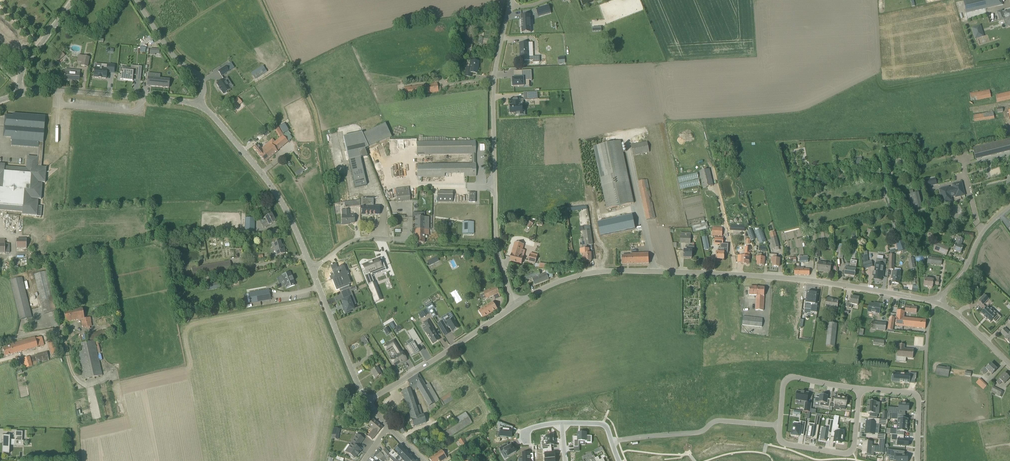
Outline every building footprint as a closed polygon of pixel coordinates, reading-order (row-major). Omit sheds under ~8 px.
[(966,12),(986,8),(986,7),(1001,3),(1001,0),(965,0),(964,0),(966,12)] [(536,9),(538,14),(550,11),(551,13),(549,5),(536,9)] [(1007,19),(1009,26),(1009,12),(1006,14),(1005,11),(1002,12),(1002,11),(997,12),(1000,21),(1005,19),(1007,19)] [(531,32),(530,14),(521,15),(522,33),(531,32)] [(533,57),(529,57),(528,43),(520,43),(521,61),(529,60),(533,60),(533,57)] [(83,56),(81,62),(81,66),(88,67),(90,57),(83,56)] [(471,77),(471,73),(477,74),(479,62),(471,61),(470,69),(466,68),(465,76),(471,77)] [(95,68),(94,77),(98,78),(102,78),(106,79),(107,73),(114,73),(115,65),(107,65),(101,64),(101,69),(95,68)] [(132,81),(133,80),(133,76),(136,76),(136,75),(141,75),(141,76),(141,77),(142,67),(137,66),(137,69),(126,68),(121,68),(120,76),(121,76),(121,80),(132,81)] [(226,66),(218,71),(221,76),(229,71),(226,66)] [(64,80),(79,82),(80,70),(65,69),(64,80)] [(262,70),(253,76),(255,80),(264,75),(263,73),(262,70)] [(512,86),(513,86),(513,87),(524,86),(524,81),(525,81),(529,81),(532,81),(532,70),(520,71),(520,78),(514,78),(513,78),(513,83),(512,83),(512,86)] [(154,78),(154,74),(148,73),(147,86),(169,88),(170,79),(154,78)] [(231,89),(224,79),(217,84),(219,88),(220,91),(221,90),(223,94),(224,94),(224,95),(227,93),(227,92),(231,89)] [(404,88),(405,92),(401,93),(401,96),(405,96),(438,91),(437,83),(404,88)] [(990,90),(970,93),(971,101),(991,97),(990,90)] [(996,95),(997,102),(1009,99),(1009,92),(996,95)] [(242,102),(238,97),(229,105),(232,110),(242,102)] [(516,113),(516,115),(523,114),(522,105),(520,105),(520,100),(511,100),(512,106),(510,106),(510,109),(510,112),(511,112),(511,114),(516,113)] [(973,115),(974,122),(994,118),(993,112),(973,115)] [(22,212),(22,215),(41,216),(42,206),(38,206),(38,201),(37,200),(38,199),(41,199),(42,184),(42,182),(45,182),(46,167),(41,167),(45,116),(13,114),(11,140),(12,140),(12,146),(38,148),(38,157),(27,156),(26,168),(5,166),(5,164),(0,163),(0,210),(22,212)] [(346,149),(347,155),(347,156),(345,156),(347,162),(349,161),(355,188),(367,185),(360,157),(367,155),(365,149),(369,147),(362,134),(385,123),(381,114),(358,125),(362,133),(355,134),(344,137),(343,137),(346,149)] [(385,123),(362,134),(369,147),(391,137),(385,123)] [(280,127),(283,133),(288,131),(286,125),(280,127)] [(288,132),(283,135),(288,141),(292,138),(288,132)] [(258,144),(253,148),(261,158),(264,155),(262,153),(275,142),(273,139),(269,141),(270,142),(262,148),(258,144)] [(279,139),(275,142),(262,153),(264,155),(261,158),(265,162),(277,152),(277,151),(284,145),(279,139)] [(975,158),(1009,150),(1007,140),(973,148),(975,158)] [(476,164),(476,141),(417,142),(417,154),(469,154),(472,154),(472,164),(476,164)] [(621,141),(593,147),(607,209),(634,203),(621,141)] [(633,155),(649,152),(647,142),(631,145),(633,155)] [(297,176),(304,171),(302,168),(295,173),(297,176)] [(703,188),(713,186),(709,169),(699,171),(703,188)] [(678,177),(679,183),(699,178),(697,172),(678,177)] [(349,201),(349,198),(345,173),(335,175),(340,203),(344,202),(344,208),(360,205),(360,200),(349,201)] [(925,182),(928,192),(939,188),(935,178),(925,182)] [(638,181),(646,220),(656,218),(647,179),(638,181)] [(679,184),(681,189),(700,185),(699,179),(679,184)] [(960,195),(958,189),(962,188),(961,183),(953,185),(953,188),(948,189),(948,188),(940,190),(943,203),(951,201),(950,197),(960,195)] [(410,201),(409,190),(409,189),(409,187),(401,188),(403,202),(410,201)] [(437,191),(437,202),(452,202),(453,192),(437,191)] [(922,207),(918,192),(908,194),(912,209),(922,207)] [(361,207),(361,215),(379,214),(379,206),(373,206),(373,198),(361,199),(361,207)] [(950,209),(954,219),(960,217),(956,207),(950,209)] [(349,210),(342,210),(342,225),(347,224),(347,223),(354,223),(354,215),(349,215),(349,210)] [(269,225),(276,222),(272,214),(265,218),(267,221),(261,224),(263,228),(269,225)] [(639,214),(605,218),(607,232),(641,227),(639,214)] [(415,230),(424,230),(424,229),(429,229),(429,219),(424,219),(424,217),(416,217),(415,217),(415,222),(415,230)] [(245,230),(246,230),(246,233),(253,233),(253,230),(254,230),(255,218),(245,218),(245,230)] [(474,222),(462,222),(462,234),(474,234),(474,222)] [(693,232),(708,229),(707,222),(692,225),(693,232)] [(583,231),(584,238),(585,245),(587,244),(592,244),(590,225),(584,226),(584,231),(583,231)] [(712,228),(712,235),(715,235),(715,236),(722,236),(722,230),(722,228),(721,228),(712,228)] [(755,229),(756,231),(755,231),(759,244),(766,242),(761,229),(759,229),(758,228),(755,229)] [(429,232),(429,229),(424,229),(424,230),(415,230),(415,243),(424,243),(424,232),(429,232)] [(680,243),(690,243),(691,236),(691,233),(681,232),(681,235),(681,236),(680,243)] [(773,249),(779,247),(775,232),(769,233),(773,249)] [(723,236),(722,236),(715,236),(715,244),(721,244),(720,252),(716,252),(716,259),(724,260),(724,252),(724,244),(723,244),(723,236)] [(958,237),(953,250),(961,253),(963,247),(961,246),(963,239),(958,237)] [(5,253),(9,253),(9,244),(5,244),(5,239),(0,239),(0,253),(5,253)] [(26,249),(26,239),(16,239),(16,248),(26,249)] [(274,247),(277,255),(285,253),(283,245),(281,245),(280,241),(272,243),(273,248),(274,247)] [(522,264),(523,257),(525,251),(523,250),(524,245),(515,242),(512,254),(509,261),(522,264)] [(946,255),(949,248),(936,243),(933,250),(946,255)] [(688,250),(684,250),(684,258),(692,258),(692,251),(694,251),(694,246),(688,246),(688,250)] [(745,255),(738,255),(738,262),(741,262),(741,264),(748,264),(748,257),(749,258),(750,253),(751,247),(745,247),(745,255)] [(589,248),(587,248),(583,248),(580,249),(580,253),(583,253),(583,261),(591,261),(591,253),(590,253),(589,248)] [(631,255),(622,256),(622,265),(649,264),(648,253),(631,254),(631,255)] [(764,266),(765,258),(762,257),(762,254),(757,253),(757,257),(756,261),(757,261),(757,265),(764,266)] [(779,267),(779,259),(777,259),(777,255),(769,254),(769,258),(772,259),(771,262),(773,263),(773,266),(779,267)] [(537,257),(530,255),(528,261),(535,263),(537,257)] [(867,255),(862,255),(863,264),(864,268),(873,266),(871,261),(868,261),(864,262),(864,258),(868,258),(867,255)] [(941,265),(942,259),(928,257),(927,263),(941,265)] [(876,259),(876,264),(875,264),(874,272),(873,272),(873,276),(874,276),(874,279),(881,280),(882,274),(883,274),(884,265),(886,265),(886,260),(883,259),(883,260),(876,259)] [(368,286),(369,285),(375,302),(382,299),(375,283),(374,283),(372,276),(387,270),(385,266),(379,268),(376,260),(362,265),(365,271),(363,272),(368,286)] [(201,276),(204,276),(204,279),(209,278),(209,275),(232,271),(230,261),(191,268),(193,278),(197,277),(197,279),(202,278),(201,276)] [(831,264),(819,262),(817,271),(823,272),(823,271),(830,272),(831,264)] [(846,268),(845,268),(844,275),(855,277),(856,265),(850,264),(846,264),(846,268)] [(331,280),(329,281),(331,281),(335,279),(336,281),(333,282),(337,292),(350,287),(350,286),(346,277),(348,277),(349,276),(348,274),(347,274),(345,275),(342,267),(341,265),(330,274),(331,278),(332,278),(330,274),(333,272),(335,277),(335,278),(331,280)] [(794,275),(809,275),(810,269),(804,269),(804,267),(800,267),(796,267),(795,267),(794,274),(794,275)] [(540,275),(538,271),(524,276),(526,281),(532,278),(534,285),(549,279),(548,278),(553,276),(551,270),(546,272),(546,273),(540,275)] [(46,272),(34,275),(44,314),(56,311),(46,272)] [(284,280),(287,288),(295,285),(290,272),(280,276),(282,281),(284,280)] [(891,279),(893,279),(892,283),(899,284),(900,273),(893,272),(892,275),(891,279)] [(934,280),(933,280),(925,279),(924,286),(932,288),(933,284),(938,285),(939,281),(939,277),(935,277),(935,280),(934,280)] [(32,317),(22,278),(10,281),(20,320),(32,317)] [(219,281),(207,284),(208,290),(220,288),(219,281)] [(357,289),(356,286),(346,290),(348,297),(345,298),(346,300),(342,301),(345,308),(343,309),(345,314),(351,312),(350,311),(354,309),(352,306),(354,305),(350,297),(353,296),(351,291),(357,289)] [(484,293),(487,299),(500,293),(497,287),(488,291),(486,292),(484,293)] [(756,310),(763,311),(765,288),(750,287),(749,295),(756,296),(756,310)] [(269,290),(254,292),(249,293),(251,303),(256,302),(271,300),(269,290)] [(805,308),(805,309),(811,310),(811,312),(816,313),(817,304),(815,304),(816,294),(807,293),(805,308)] [(984,295),(978,301),(983,305),(989,299),(984,295)] [(852,304),(858,305),(859,298),(851,296),(850,303),(846,302),(845,307),(851,308),(852,304)] [(837,309),(838,303),(838,301),(830,300),(831,299),(827,298),(825,307),(837,309)] [(483,319),(498,310),(493,302),(478,311),(483,319)] [(868,312),(880,314),(881,304),(877,304),(877,305),(869,304),(868,312)] [(993,320),(996,323),(1001,317),(997,314),(996,316),(993,313),(995,312),(991,308),(989,310),(986,307),(986,308),(981,313),(984,317),(986,320),(987,319),(991,322),(993,320)] [(64,312),(66,322),(81,319),(83,328),(92,326),(89,317),(84,319),(83,309),(64,312)] [(446,324),(447,326),(448,326),(451,330),(457,326),(453,320),(455,319),(449,310),(445,313),(446,316),(441,319),(440,319),(436,322),(441,329),(445,327),(445,326),(446,324)] [(926,320),(904,318),(904,311),(897,311),(896,317),(895,326),(920,328),(925,329),(926,320)] [(762,327),(763,318),(743,316),(742,325),(762,327)] [(426,327),(428,329),(425,331),(432,343),(438,339),(431,328),(432,327),(427,320),(423,322),(426,327)] [(885,331),(886,323),(873,321),(872,329),(885,331)] [(834,346),(837,324),(829,323),(826,346),(834,346)] [(413,353),(414,354),(419,351),(418,350),(416,346),(421,343),(413,328),(407,332),(411,338),(413,341),(408,345),(405,346),(411,355),(413,353)] [(1005,328),(1001,333),(1006,337),(1004,339),(1009,344),(1009,333),(1005,328)] [(89,341),(109,337),(107,330),(87,335),(89,341)] [(364,336),(360,339),(364,345),(368,343),(364,336)] [(5,356),(44,345),(42,337),(35,339),(35,337),(6,345),(7,348),(3,349),(5,356)] [(52,354),(58,352),(53,338),(47,340),(52,354)] [(394,366),(400,362),(402,361),(402,362),(406,359),(402,351),(401,352),(394,340),(388,343),(390,347),(392,346),(397,354),(390,359),(394,366)] [(81,344),(83,351),(78,352),(84,379),(102,374),(94,341),(81,344)] [(897,357),(900,357),(900,362),(906,362),(906,358),(913,358),(914,350),(904,349),(905,345),(899,344),(898,348),(897,357)] [(46,361),(49,360),(47,353),(36,357),(37,363),(39,363),(46,361)] [(26,368),(32,366),(30,357),(23,358),(26,368)] [(987,371),(992,375),(997,369),(991,363),(986,369),(984,367),(980,371),(984,374),(987,371)] [(386,372),(382,366),(378,369),(377,368),(371,372),(375,379),(382,375),(381,374),(386,372)] [(948,377),(950,368),(937,366),(935,374),(948,377)] [(1002,382),(1004,384),(1009,378),(1005,373),(999,379),(996,382),(999,385),(1002,382)] [(426,423),(424,415),(420,416),(412,391),(418,387),(429,406),(439,400),(429,384),(426,385),(418,374),(407,381),(410,389),(402,391),(411,418),(414,427),(426,423)] [(896,382),(896,383),(900,383),(900,384),(900,383),(902,384),(903,384),(909,384),(909,380),(916,381),(916,375),(909,374),(909,376),(897,374),(896,382)] [(980,378),(976,383),(983,390),(987,385),(980,378)] [(991,392),(1001,397),(1004,391),(993,386),(991,392)] [(797,392),(796,400),(807,402),(808,393),(804,392),(801,392),(802,392),(801,391),(801,392),(797,392)] [(815,397),(815,402),(820,403),(819,406),(822,406),(822,407),(825,407),(830,408),(830,407),(831,399),(827,399),(828,396),(824,395),(820,395),(819,398),(815,397)] [(831,399),(830,407),(834,407),(835,407),(835,406),(837,406),(837,405),(841,405),(840,409),(841,409),(845,409),(847,398),(845,398),(844,398),(842,398),(840,398),(840,397),(838,397),(838,398),(836,397),(835,398),(831,398),(831,399)] [(868,401),(867,413),(870,413),(869,417),(877,418),(877,414),(879,414),(879,409),(876,409),(876,402),(868,401)] [(888,407),(888,413),(892,414),(905,415),(905,411),(908,411),(909,404),(906,404),(902,403),(902,404),(899,403),(899,408),(896,408),(891,407),(888,407)] [(447,438),(472,423),(466,412),(454,419),(457,424),(444,433),(447,438)] [(892,414),(891,419),(898,420),(897,424),(897,425),(908,425),(908,421),(909,420),(908,420),(908,419),(905,418),(906,415),(905,415),(892,414)] [(806,437),(810,438),(810,439),(810,438),(812,439),(813,436),(817,436),(821,417),(816,416),(814,424),(814,427),(808,426),(806,437)] [(833,425),(831,437),(835,437),(834,440),(834,441),(834,442),(835,442),(837,443),(838,443),(841,443),(842,440),(843,439),(842,439),(842,437),(843,436),(843,433),(838,432),(838,429),(839,426),(837,425),(839,417),(835,416),(834,420),(833,425)] [(866,423),(865,427),(876,428),(876,424),(886,425),(887,420),(869,418),(869,422),(868,422),(866,422),(866,423)] [(372,440),(378,433),(382,427),(373,419),(368,425),(372,428),(373,429),(372,431),(368,436),(372,440)] [(820,435),(820,440),(826,441),(827,438),(827,435),(829,436),(831,436),(831,437),(833,425),(834,420),(831,420),(830,424),(827,423),(826,429),(822,429),(821,432),(820,435)] [(513,433),(510,432),(510,426),(498,421),(498,427),(500,427),(500,428),(499,432),(501,432),(500,438),(507,439),(507,437),(511,438),(512,433),(513,433)] [(792,431),(792,435),(795,436),(799,436),(799,435),(800,432),(804,432),(805,428),(806,422),(800,421),(799,423),(799,426),(794,425),(793,425),(793,429),(792,429),(793,429),(792,431)] [(406,432),(402,423),(398,426),(402,434),(406,432)] [(890,429),(890,434),(904,435),(904,432),(907,432),(907,430),(908,430),(908,426),(908,425),(897,425),(897,429),(890,429)] [(865,433),(865,434),(866,434),(868,434),(867,438),(879,439),(885,440),(886,435),(875,434),(876,428),(865,427),(865,433)] [(340,429),(333,428),(331,439),(338,440),(340,429)] [(9,435),(2,435),(1,440),(3,440),(3,453),(9,454),(10,445),(23,445),(23,441),(22,441),(23,432),(15,431),(15,440),(10,440),(10,436),(9,436),(9,435)] [(578,437),(573,437),(574,447),(579,447),(579,441),(585,441),(585,443),(592,443),(592,436),(586,436),(586,433),(581,433),(578,433),(578,437)] [(350,456),(353,459),(354,458),(357,455),(358,455),(359,454),(359,453),(361,450),(357,447),(358,446),(364,439),(357,434),(351,443),(351,444),(350,445),(351,447),(347,453),(350,455),(350,456)] [(892,434),(891,441),(898,441),(897,445),(908,446),(908,440),(904,440),(904,435),(892,434)] [(543,450),(551,449),(551,445),(554,445),(553,435),(548,435),(548,436),(546,437),(546,441),(541,441),(542,450),(543,450)] [(862,447),(863,447),(863,449),(863,453),(867,454),(866,456),(867,456),(867,455),(871,455),(871,451),(880,452),(880,450),(884,450),(884,451),(884,448),(885,442),(885,440),(879,439),(879,447),(871,446),(872,443),(864,442),(863,447),(862,447)] [(516,452),(514,447),(513,448),(511,445),(509,446),(507,443),(499,449),(502,453),(505,451),(508,457),(516,452)] [(393,457),(395,459),(398,456),(398,455),(404,449),(400,445),(394,451),(397,454),(393,457)] [(385,448),(381,452),(384,456),(387,460),(392,457),(385,448)] [(381,452),(378,449),(374,455),(376,456),(380,459),(384,456),(381,452)] [(390,458),(392,460),(400,460),(408,453),(404,449),(398,455),(398,456),(395,459),(393,457),(392,457),(390,458)] [(551,449),(543,450),(544,454),(545,454),(545,459),(555,458),(555,452),(552,452),(552,449),(551,449)] [(886,456),(894,456),(894,460),(908,460),(908,454),(905,454),(902,454),(902,451),(887,450),(886,456)] [(429,459),(431,460),(437,460),(438,460),(439,460),(442,460),(446,458),(445,456),(441,451),(429,459)] [(519,458),(519,460),(530,460),(530,459),(530,457),(530,452),(523,453),(523,458),(519,458)] [(409,460),(410,460),(411,460),(413,459),(408,453),(400,460),(409,460)]
